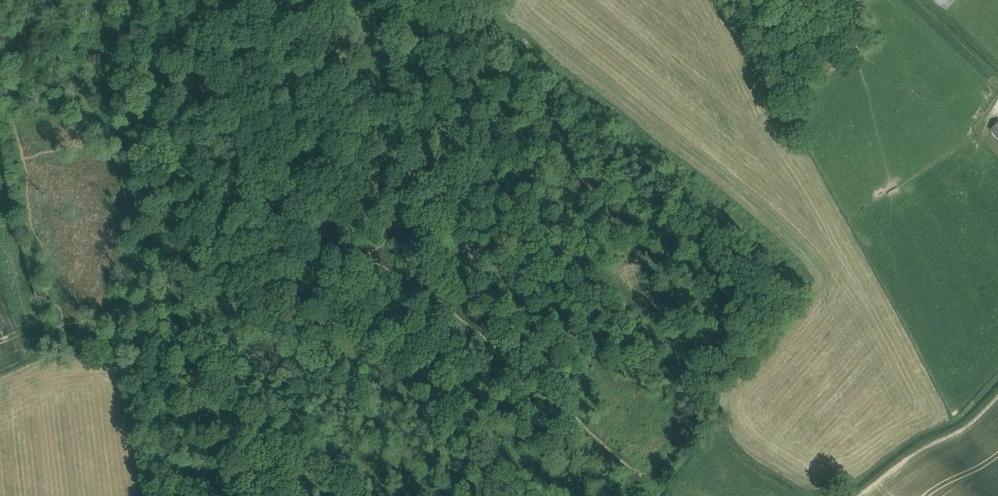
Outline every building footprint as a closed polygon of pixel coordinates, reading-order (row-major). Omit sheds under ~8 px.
[(948,9),(956,0),(937,0),(948,9)]
